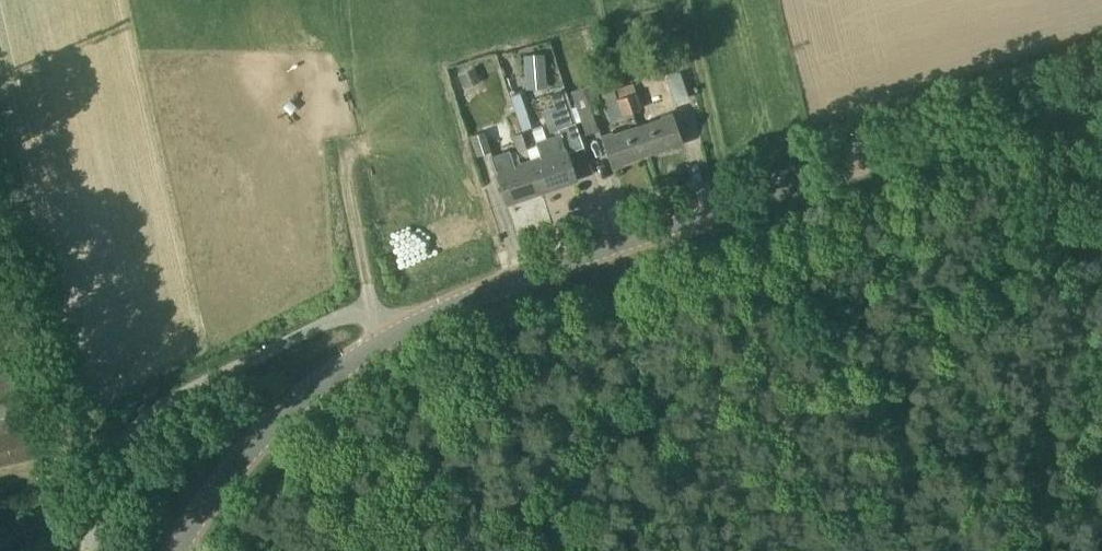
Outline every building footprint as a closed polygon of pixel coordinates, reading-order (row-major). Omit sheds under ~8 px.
[(657,25),(654,15),(644,18),(647,28),(657,25)] [(527,93),(548,91),(545,55),(524,57),(527,93)] [(475,66),(458,74),(466,88),(482,80),(475,66)] [(677,102),(687,98),(679,72),(668,76),(677,102)] [(598,130),(583,87),(572,91),(587,134),(598,130)] [(573,123),(562,91),(550,95),(561,127),(573,123)] [(627,94),(633,112),(644,108),(638,91),(627,94)] [(526,143),(532,161),(542,189),(566,181),(567,183),(578,179),(562,132),(551,135),(546,137),(542,124),(532,128),(520,92),(510,95),(522,131),(526,143)] [(618,97),(617,98),(618,98),(618,99),(623,115),(633,112),(627,94),(618,97)] [(623,115),(618,99),(605,104),(610,119),(623,115)] [(638,127),(648,154),(672,145),(673,147),(684,143),(674,112),(662,116),(663,118),(638,127)] [(648,154),(638,127),(614,134),(613,132),(602,136),(612,167),(624,164),(623,162),(648,154)] [(484,131),(472,135),(478,156),(490,152),(484,131)] [(542,189),(532,161),(526,143),(522,131),(511,134),(515,147),(492,155),(497,171),(496,171),(507,203),(518,199),(517,198),(542,189)] [(35,457),(28,427),(6,432),(2,415),(23,410),(17,383),(18,382),(14,360),(0,363),(0,464),(35,457)]
